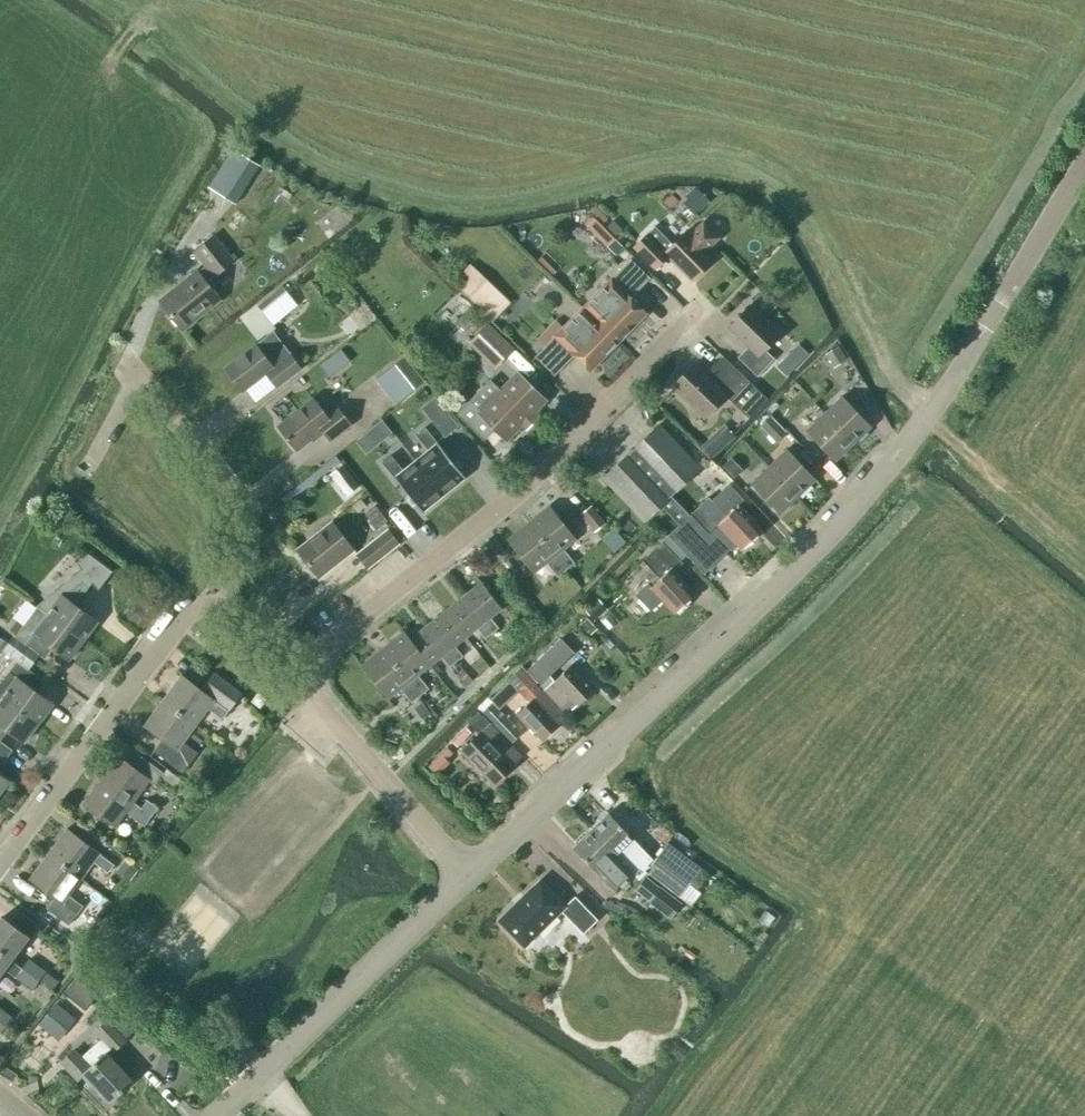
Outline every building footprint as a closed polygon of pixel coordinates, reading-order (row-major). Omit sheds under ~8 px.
[(240,154),(216,192),(235,204),(259,166),(240,154)] [(710,201),(694,186),(684,196),(686,198),(699,210),(700,212),(710,201)] [(606,247),(615,239),(594,218),(586,226),(606,247)] [(718,238),(701,221),(687,235),(685,233),(665,253),(647,235),(634,248),(655,270),(668,257),(692,281),(713,261),(704,252),(718,238)] [(215,276),(233,262),(249,249),(229,224),(194,252),(206,266),(198,272),(197,272),(160,302),(182,330),(220,300),(206,282),(214,275),(215,276)] [(594,319),(618,343),(646,314),(630,298),(650,278),(631,259),(613,278),(611,276),(581,307),(594,319)] [(491,322),(510,302),(469,264),(459,276),(465,282),(458,289),(483,312),(482,314),(491,322)] [(285,292),(261,312),(274,325),(298,309),(285,292)] [(757,377),(774,360),(764,350),(779,335),(750,306),(728,329),(748,348),(738,358),(757,377)] [(590,371),(618,343),(594,319),(581,307),(562,326),(555,319),(536,338),(545,347),(535,357),(554,376),(574,356),(590,371)] [(494,369),(513,349),(487,323),(468,343),(494,369)] [(276,388),(301,369),(272,332),(224,369),(242,392),(266,374),(276,388)] [(808,354),(798,344),(790,352),(801,362),(808,354)] [(838,346),(824,354),(833,368),(847,360),(838,346)] [(405,396),(424,381),(404,356),(385,371),(405,396)] [(768,400),(723,357),(705,375),(693,364),(672,387),(705,418),(725,397),(731,402),(746,386),(749,389),(744,395),(759,409),(768,400)] [(330,358),(320,366),(329,378),(340,369),(330,358)] [(505,438),(542,400),(518,376),(481,414),(469,402),(457,414),(484,440),(495,428),(505,438)] [(824,414),(853,444),(871,427),(842,397),(824,414)] [(326,415),(313,399),(277,427),(297,451),(322,431),(330,442),(351,425),(337,407),(326,415)] [(786,411),(779,404),(773,410),(780,417),(786,411)] [(444,438),(459,426),(448,413),(434,425),(444,438)] [(795,422),(787,414),(781,419),(790,428),(795,422)] [(835,462),(853,444),(824,414),(806,431),(835,462)] [(392,433),(382,420),(379,422),(367,432),(377,445),(392,433)] [(787,435),(772,420),(762,429),(777,445),(787,435)] [(678,527),(668,536),(704,574),(735,544),(742,550),(762,531),(738,506),(743,501),(728,485),(711,501),(708,498),(689,516),(670,497),(700,469),(659,425),(602,479),(643,522),(659,507),(678,527)] [(416,461),(443,495),(464,479),(465,478),(437,443),(425,428),(416,435),(428,451),(416,461)] [(735,439),(728,431),(706,452),(713,460),(735,439)] [(769,467),(798,497),(815,480),(787,450),(769,467)] [(423,512),(443,495),(416,461),(404,471),(391,455),(382,463),(394,478),(422,513),(423,512)] [(329,472),(343,488),(356,477),(341,460),(329,472)] [(743,473),(732,462),(725,469),(736,480),(743,473)] [(780,514),(798,497),(769,467),(751,484),(780,514)] [(528,524),(565,570),(574,562),(563,549),(576,539),(550,507),(528,524)] [(604,526),(592,510),(582,517),(594,533),(604,526)] [(319,578),(354,551),(332,523),(297,550),(319,578)] [(557,576),(565,570),(528,524),(508,541),(533,573),(546,562),(557,576)] [(356,555),(367,569),(399,544),(405,539),(394,525),(388,530),(356,555)] [(624,543),(608,526),(600,534),(616,551),(624,543)] [(674,614),(695,595),(671,570),(680,561),(662,542),(643,560),(656,574),(646,583),(647,584),(635,596),(651,612),(662,601),(674,614)] [(48,615),(83,641),(97,622),(76,606),(84,595),(62,579),(49,598),(57,604),(48,615)] [(464,598),(492,633),(498,627),(490,617),(501,608),(482,584),(464,598)] [(607,609),(597,597),(596,598),(583,610),(593,621),(607,609)] [(485,638),(492,633),(464,598),(447,612),(466,636),(477,628),(485,638)] [(83,641),(48,615),(37,607),(9,644),(34,663),(47,645),(68,660),(83,641)] [(129,610),(123,619),(135,628),(141,619),(129,610)] [(453,646),(466,636),(447,612),(428,626),(456,661),(462,656),(453,646)] [(597,629),(586,618),(584,621),(579,626),(589,636),(597,629)] [(449,666),(456,661),(428,626),(411,640),(405,633),(404,634),(429,666),(441,656),(449,666)] [(417,675),(429,666),(404,634),(383,650),(420,696),(429,689),(417,675)] [(540,685),(573,652),(560,639),(527,671),(540,685)] [(34,663),(9,644),(3,651),(17,662),(4,680),(0,685),(0,696),(38,724),(52,704),(31,688),(39,678),(28,670),(34,663)] [(412,703),(420,696),(383,650),(362,667),(387,699),(401,688),(412,703)] [(594,690),(570,665),(554,681),(553,681),(549,685),(546,682),(541,686),(544,689),(568,714),(577,706),(578,706),(594,690)] [(542,741),(558,725),(557,724),(566,716),(542,692),(544,689),(541,686),(527,671),(522,666),(507,680),(530,703),(517,715),(542,741)] [(162,701),(195,726),(208,708),(223,719),(242,694),(213,672),(200,690),(181,676),(162,701)] [(260,709),(267,700),(258,693),(251,702),(260,709)] [(38,724),(0,696),(0,730),(2,727),(24,743),(38,724)] [(183,742),(195,726),(162,701),(143,726),(162,740),(154,752),(183,774),(198,753),(183,742)] [(512,743),(522,734),(492,702),(483,712),(512,743)] [(422,703),(414,709),(423,720),(431,714),(422,703)] [(494,785),(514,766),(513,765),(522,757),(484,716),(472,727),(479,735),(461,751),(494,785)] [(4,762),(12,751),(0,742),(0,759),(4,762)] [(447,748),(428,766),(433,772),(446,760),(452,754),(447,748)] [(163,773),(141,757),(133,768),(120,759),(86,805),(114,826),(125,812),(134,819),(133,819),(144,827),(158,809),(147,801),(141,809),(132,802),(148,781),(154,785),(161,776),(174,786),(184,784),(185,783),(166,769),(163,773)] [(10,783),(0,775),(0,795),(10,783)] [(209,789),(194,778),(193,779),(188,786),(193,789),(203,797),(209,789)] [(191,791),(184,801),(194,808),(203,797),(193,789),(192,790),(191,791)] [(624,866),(633,876),(639,881),(648,872),(680,896),(701,868),(668,843),(649,867),(636,854),(635,856),(625,846),(633,839),(608,814),(593,829),(613,850),(610,854),(613,857),(617,854),(627,863),(624,866)] [(673,834),(663,827),(655,837),(664,845),(673,834)] [(47,854),(80,879),(93,862),(108,873),(114,865),(66,829),(47,854)] [(616,893),(633,876),(624,866),(627,863),(617,854),(613,857),(610,854),(613,850),(593,829),(573,849),(616,893)] [(68,896),(80,879),(47,854),(29,879),(55,899),(47,910),(69,926),(83,907),(68,896)] [(138,870),(124,860),(116,871),(129,881),(138,870)] [(646,877),(635,891),(649,902),(648,903),(670,920),(682,904),(660,887),(646,877)] [(524,948),(553,920),(557,916),(552,911),(561,902),(540,880),(498,922),(524,948)] [(12,959),(38,925),(20,912),(11,925),(1,918),(0,920),(0,951),(12,959)] [(12,959),(0,951),(0,976),(5,969),(33,989),(39,980),(23,968),(12,960),(12,959)] [(23,968),(39,980),(46,971),(29,959),(23,968)] [(55,1003),(38,1024),(54,1037),(72,1017),(55,1003)] [(0,1007),(0,1022),(3,1024),(5,1026),(12,1017),(0,1007)] [(113,1052),(125,1041),(107,1022),(95,1033),(101,1039),(81,1058),(74,1051),(61,1063),(78,1080),(84,1074),(110,1101),(132,1081),(106,1053),(110,1049),(113,1052)]
